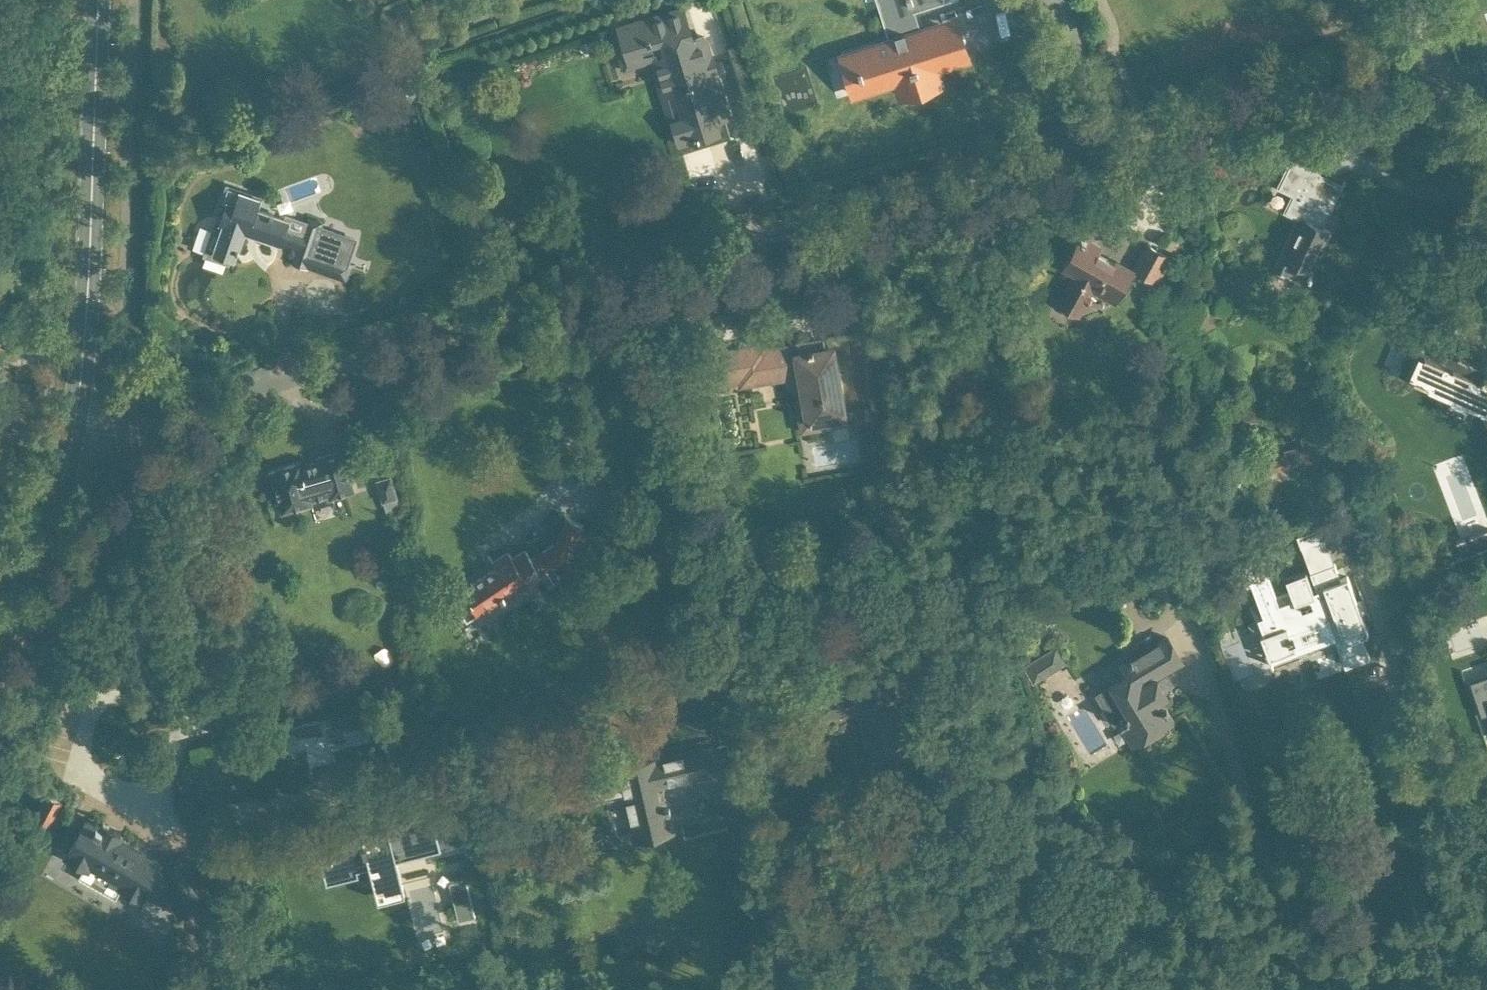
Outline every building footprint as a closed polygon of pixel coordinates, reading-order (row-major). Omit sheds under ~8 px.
[(856,50),(861,66),(857,67),(860,74),(863,73),(868,89),(896,80),(901,95),(940,83),(935,67),(952,63),(939,24),(921,30),(917,31),(911,12),(915,11),(945,1),(944,0),(880,0),(892,39),(889,40),(856,50)] [(723,117),(705,57),(711,56),(705,36),(693,39),(683,3),(681,4),(683,7),(616,27),(628,64),(655,56),(660,71),(676,66),(682,88),(677,89),(685,117),(673,121),(679,143),(719,131),(715,120),(723,117)] [(1331,231),(1320,226),(1327,211),(1330,212),(1346,180),(1345,179),(1343,183),(1290,158),(1276,187),(1293,195),(1286,211),(1300,217),(1275,269),(1306,283),(1309,277),(1310,278),(1312,273),(1311,273),(1331,231)] [(287,219),(256,208),(258,203),(246,198),(243,206),(228,201),(221,221),(225,222),(215,250),(233,257),(236,249),(237,250),(244,228),(280,241),(287,219)] [(1064,264),(1077,271),(1078,272),(1059,304),(1079,315),(1092,292),(1099,296),(1104,289),(1118,297),(1132,272),(1097,253),(1101,247),(1091,241),(1102,222),(1087,214),(1076,234),(1080,236),(1064,264)] [(291,230),(287,243),(298,247),(293,262),(292,261),(291,262),(307,267),(308,267),(306,266),(307,264),(337,273),(340,262),(343,251),(350,253),(355,237),(319,226),(321,221),(308,217),(307,220),(303,233),(291,230)] [(1170,238),(1165,247),(1174,252),(1179,243),(1170,238)] [(1133,269),(1154,280),(1168,256),(1147,244),(1133,269)] [(735,349),(709,354),(714,384),(741,379),(742,385),(799,375),(804,403),(814,401),(817,422),(844,418),(835,366),(832,346),(822,348),(821,340),(765,349),(764,344),(735,349)] [(1402,373),(1446,393),(1474,405),(1486,410),(1486,375),(1478,378),(1473,376),(1473,375),(1477,366),(1477,365),(1458,356),(1453,367),(1450,365),(1440,361),(1413,349),(1412,351),(1414,351),(1404,372),(1403,371),(1402,373)] [(855,407),(865,464),(885,461),(875,404),(855,407)] [(1258,459),(1261,474),(1268,472),(1270,483),(1291,479),(1289,465),(1326,457),(1323,444),(1311,446),(1310,443),(1285,448),(1286,453),(1258,459)] [(271,470),(277,489),(279,497),(288,494),(292,508),(311,502),(310,499),(330,493),(331,496),(354,490),(342,450),(319,456),(321,462),(301,468),(300,462),(271,470)] [(391,474),(376,478),(382,501),(397,497),(391,474)] [(1263,511),(1269,521),(1278,516),(1272,506),(1263,511)] [(551,564),(561,579),(585,563),(591,551),(573,542),(582,524),(567,517),(555,543),(544,551),(552,563),(551,564)] [(1300,546),(1325,537),(1321,525),(1296,534),(1300,546)] [(504,598),(521,587),(529,582),(529,581),(541,573),(525,549),(512,558),(508,552),(493,562),(496,567),(462,590),(477,613),(502,597),(502,598),(503,597),(504,598)] [(1260,551),(1236,560),(1246,587),(1252,585),(1263,615),(1258,617),(1264,633),(1260,634),(1269,657),(1295,647),(1289,632),(1327,618),(1345,665),(1369,656),(1361,634),(1368,631),(1347,575),(1340,578),(1334,562),(1310,571),(1316,589),(1313,590),(1306,569),(1285,577),(1290,590),(1294,599),(1280,605),(1276,596),(1268,573),(1260,551)] [(1121,722),(1133,743),(1172,719),(1167,710),(1169,709),(1166,705),(1165,706),(1160,699),(1167,695),(1155,676),(1181,660),(1167,636),(1129,659),(1134,669),(1111,683),(1119,696),(1102,706),(1114,724),(1118,721),(1119,723),(1121,722)] [(1066,662),(1055,643),(1023,663),(1034,681),(1066,662)] [(345,710),(271,729),(275,746),(288,743),(288,744),(289,745),(289,746),(290,747),(292,748),(293,748),(294,748),(295,748),(296,747),(297,746),(298,745),(298,744),(298,743),(298,742),(298,741),(297,741),(296,738),(304,735),(311,755),(317,758),(323,759),(328,757),(330,755),(329,748),(353,741),(345,710)] [(614,774),(594,779),(598,797),(623,791),(631,826),(634,826),(637,839),(672,830),(667,809),(670,808),(669,803),(666,804),(661,782),(671,780),(671,782),(706,774),(700,748),(617,767),(619,773),(614,774)] [(61,801),(48,793),(35,817),(49,824),(61,801)] [(361,831),(318,842),(327,879),(360,871),(359,868),(370,866),(378,899),(404,892),(396,859),(440,848),(433,818),(431,812),(386,824),(383,811),(358,818),(361,831)] [(86,820),(67,854),(87,865),(89,860),(125,880),(123,885),(141,895),(151,877),(174,890),(183,912),(206,903),(186,854),(163,864),(118,838),(120,833),(103,824),(101,829),(86,820)] [(471,900),(454,905),(458,919),(474,915),(471,900)]
